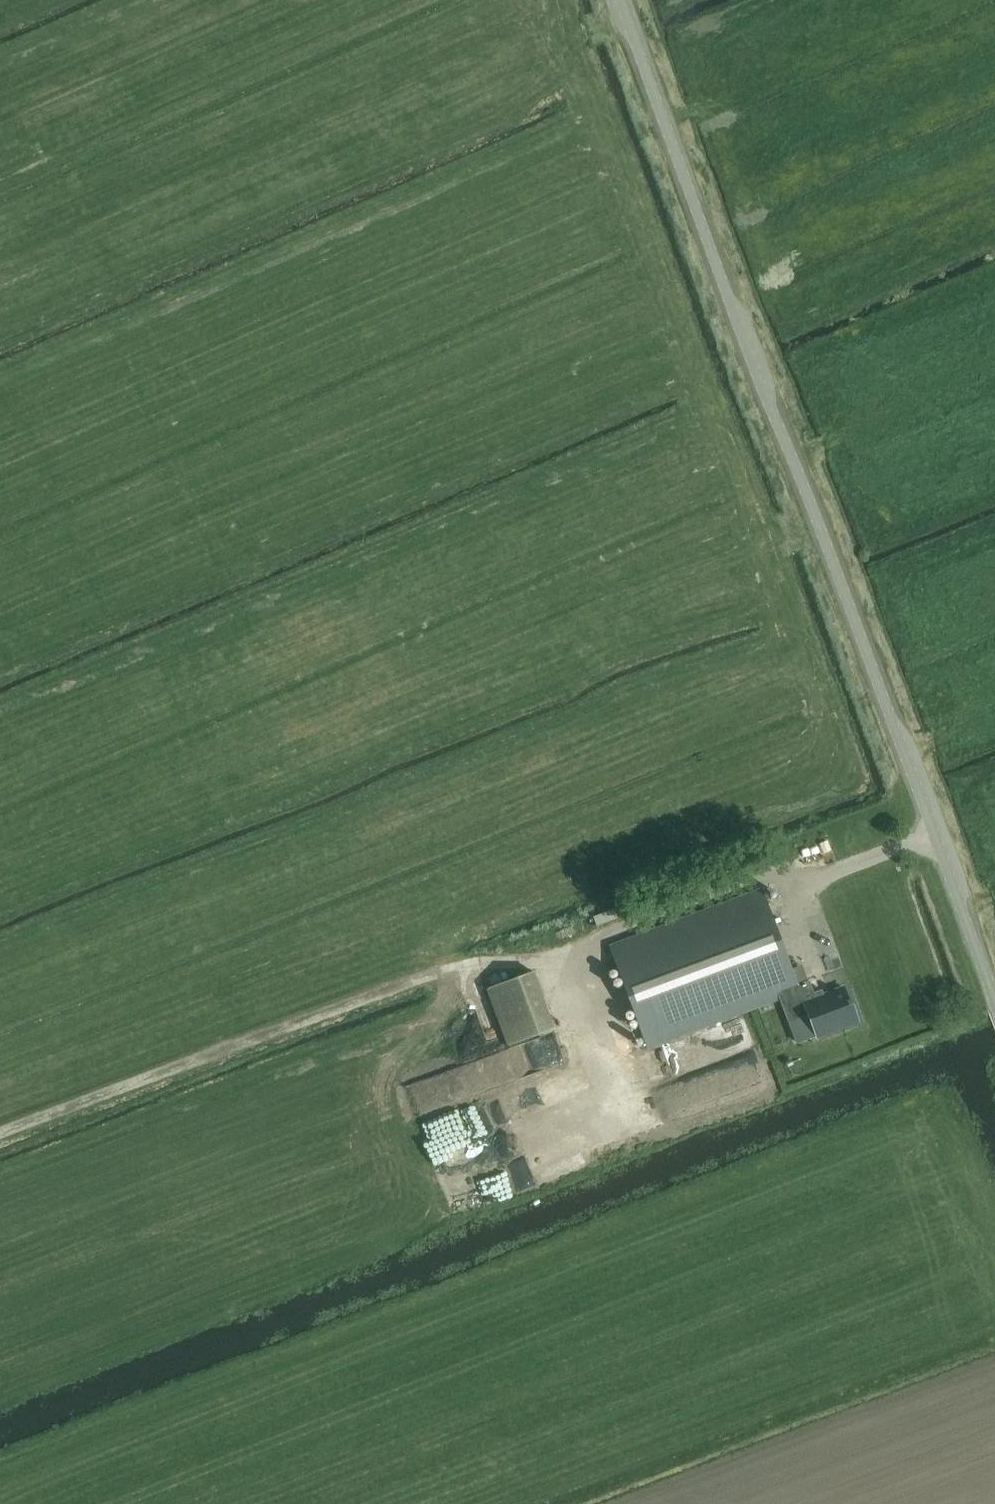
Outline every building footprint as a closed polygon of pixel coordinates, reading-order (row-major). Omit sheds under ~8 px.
[(788,1020),(808,1014),(816,1036),(856,1021),(848,998),(847,998),(844,989),(815,999),(809,981),(797,985),(763,892),(609,950),(647,1048),(780,998),(788,1020)] [(507,1046),(555,1029),(534,971),(486,988),(507,1046)] [(476,1057),(486,1105),(525,1097),(519,1069),(534,1066),(530,1045),(476,1057)] [(664,1105),(701,1094),(699,1088),(734,1078),(733,1078),(753,1072),(749,1058),(658,1085),(664,1105)] [(618,1071),(619,1082),(638,1080),(637,1069),(618,1071)] [(572,1121),(522,1132),(518,1111),(495,1116),(505,1165),(578,1150),(572,1121)]
